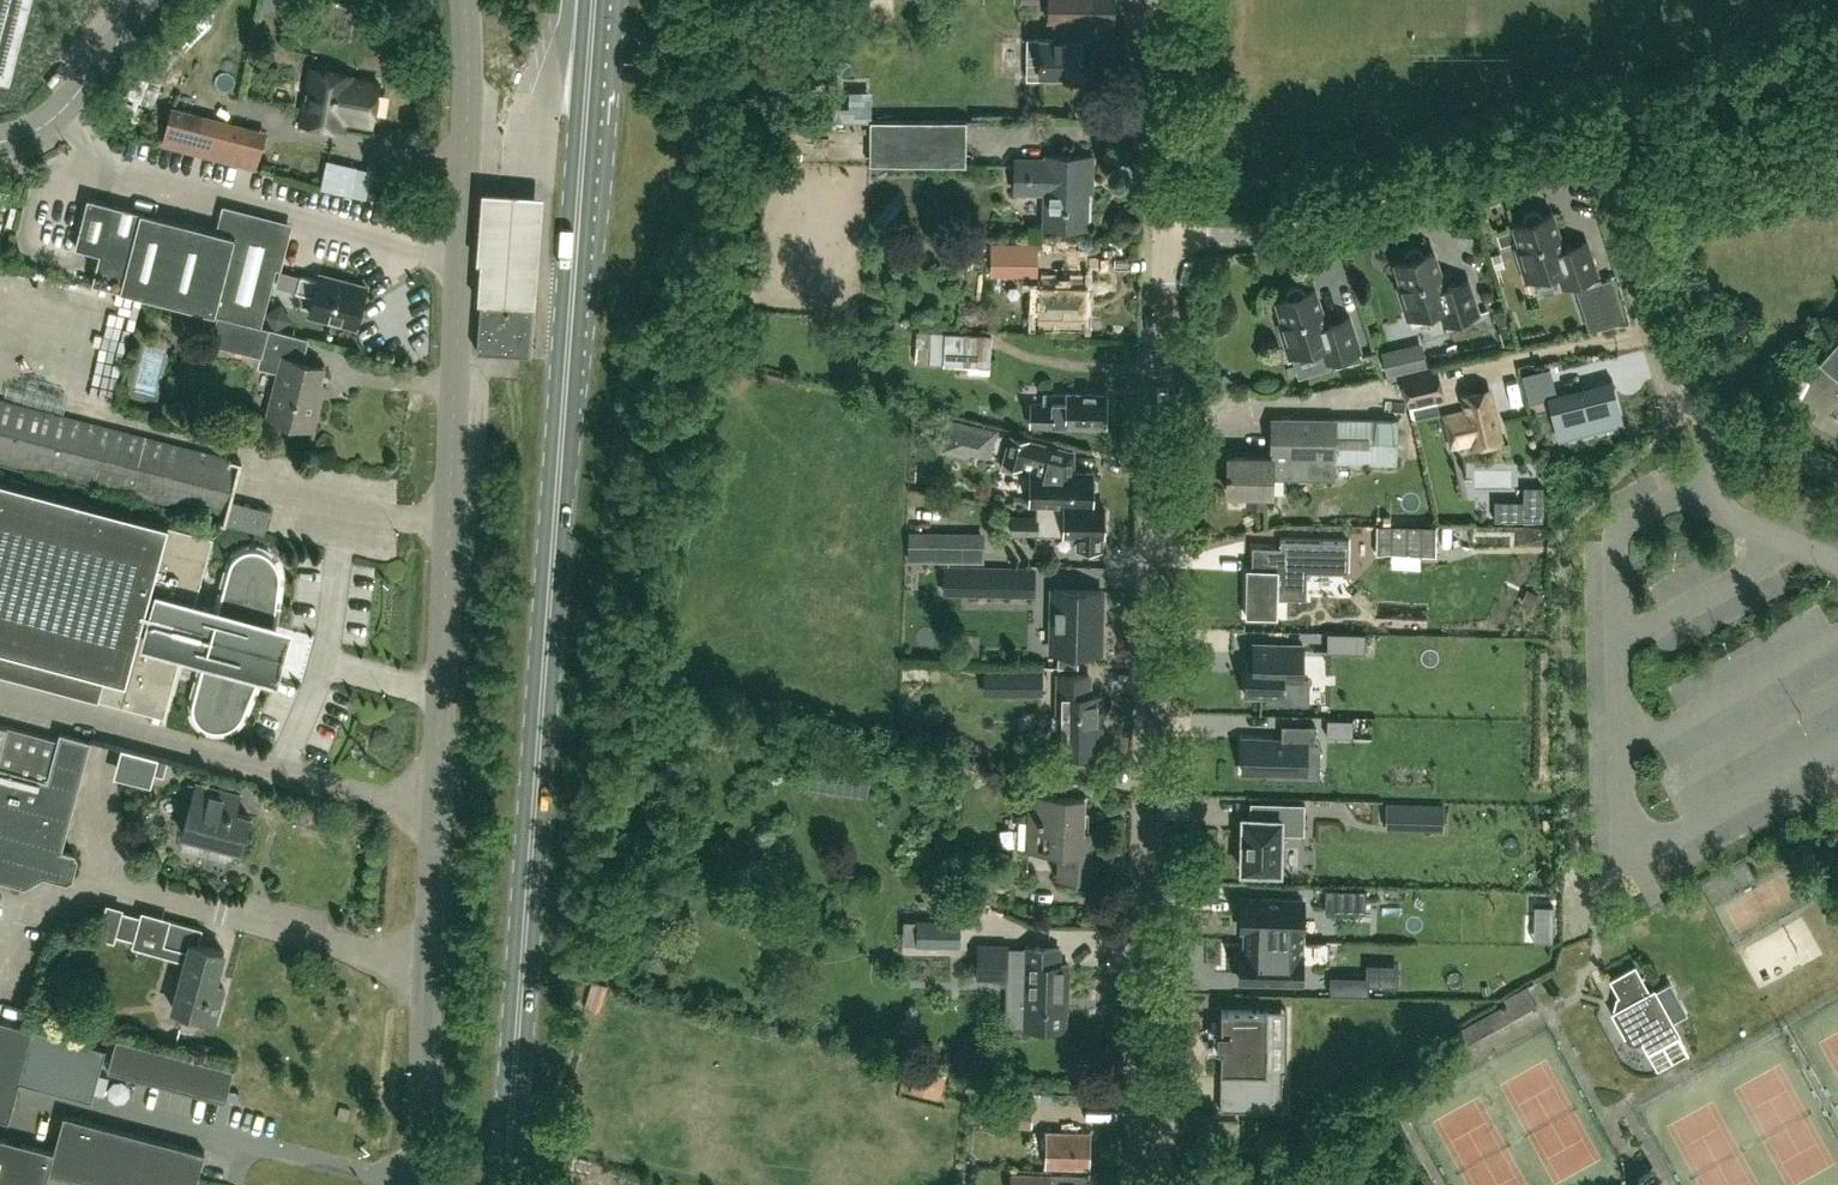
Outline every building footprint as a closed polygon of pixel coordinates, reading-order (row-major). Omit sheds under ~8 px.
[(12,79),(33,0),(0,0),(0,76),(12,79)] [(1081,73),(1082,50),(1114,50),(1115,0),(1049,0),(1049,18),(1054,18),(1054,38),(1027,37),(1026,77),(1063,78),(1063,73),(1081,73)] [(344,130),(346,119),(371,123),(379,82),(354,77),(354,75),(312,67),(301,122),(344,130)] [(171,105),(162,142),(256,166),(265,129),(171,105)] [(871,118),(870,163),(966,163),(966,119),(871,118)] [(1015,190),(1046,190),(1045,225),(1086,226),(1087,176),(1092,176),(1092,156),(1047,155),(1047,159),(1016,158),(1015,190)] [(357,167),(328,160),(321,188),(350,195),(357,167)] [(218,313),(262,325),(286,231),(224,215),(220,230),(88,196),(75,245),(99,251),(92,280),(218,313)] [(544,201),(482,196),(477,269),(479,269),(476,307),(536,312),(544,201)] [(1524,216),(1524,222),(1514,225),(1521,247),(1517,248),(1526,279),(1558,269),(1563,285),(1597,274),(1587,241),(1561,249),(1557,238),(1560,237),(1552,213),(1542,216),(1539,211),(1533,209),(1527,211),(1524,216)] [(1036,243),(993,242),(993,270),(1035,272),(1036,243)] [(1405,254),(1405,260),(1395,263),(1402,285),(1398,286),(1408,317),(1439,307),(1444,323),(1478,312),(1468,279),(1442,287),(1439,276),(1442,275),(1434,250),(1424,254),(1420,249),(1415,247),(1409,249),(1405,254)] [(964,266),(984,268),(984,253),(965,252),(964,266)] [(1501,252),(1491,255),(1496,269),(1505,266),(1501,252)] [(281,268),(277,287),(294,291),(298,272),(281,268)] [(314,295),(310,312),(356,325),(367,285),(320,273),(319,278),(300,273),(296,290),(314,295)] [(1039,277),(1038,289),(1034,289),(1029,293),(1029,306),(1033,311),(1038,311),(1038,321),(1084,322),(1085,278),(1039,277)] [(1625,318),(1612,277),(1601,281),(1577,289),(1583,308),(1599,303),(1606,324),(1625,318)] [(1286,291),(1286,297),(1276,301),(1283,322),(1279,324),(1289,354),(1321,345),(1326,360),(1360,350),(1349,317),(1324,325),(1320,314),(1323,313),(1315,288),(1305,291),(1302,286),(1296,284),(1290,286),(1286,291)] [(480,300),(477,350),(532,354),(536,300),(478,297),(478,300),(480,300)] [(262,353),(269,327),(262,325),(218,313),(210,341),(261,355),(262,353)] [(946,331),(945,338),(931,337),(931,330),(917,329),(915,361),(929,361),(944,362),(990,364),(991,333),(946,331)] [(1818,356),(1837,373),(1837,333),(1818,356)] [(1423,341),(1382,351),(1387,375),(1428,366),(1423,341)] [(282,359),(267,415),(311,426),(319,397),(314,396),(322,365),(302,360),(283,355),(282,359)] [(156,357),(148,386),(166,391),(174,362),(156,357)] [(1436,365),(1402,373),(1409,403),(1444,395),(1436,365)] [(1553,381),(1550,367),(1522,374),(1529,404),(1543,401),(1539,385),(1553,381)] [(1610,379),(1550,395),(1559,432),(1619,417),(1610,379)] [(1444,415),(1451,445),(1472,440),(1474,445),(1502,438),(1490,388),(1461,395),(1465,410),(1444,415)] [(1106,394),(1044,392),(1044,406),(1032,406),(1031,423),(1067,424),(1105,425),(1106,394)] [(215,514),(214,519),(264,532),(269,509),(231,499),(241,460),(232,457),(231,458),(0,398),(0,458),(215,514)] [(164,398),(161,410),(175,414),(178,401),(164,398)] [(1334,459),(1334,418),(1273,417),(1272,455),(1229,455),(1228,492),(1249,492),(1249,504),(1266,504),(1266,492),(1272,493),(1273,477),(1334,478),(1334,459)] [(998,431),(949,418),(941,450),(969,458),(970,452),(991,457),(998,431)] [(1397,419),(1334,418),(1334,459),(1396,460),(1397,419)] [(1055,446),(1030,440),(1030,438),(1010,433),(1003,461),(1023,466),(1025,458),(1036,461),(1035,468),(1032,468),(1031,502),(1036,502),(1092,503),(1092,487),(1095,485),(1095,479),(1093,476),(1093,470),(1075,470),(1075,451),(1055,446)] [(279,574),(279,570),(277,565),(275,561),(273,558),(269,554),(266,552),(261,550),(257,548),(252,548),(248,548),(243,549),(239,552),(236,554),(233,558),(230,562),(229,566),(217,609),(194,603),(213,536),(0,478),(0,671),(116,703),(163,715),(182,648),(204,655),(192,698),(191,702),(191,707),(192,712),(194,716),(196,720),(200,723),(203,726),(207,728),(212,729),(216,729),(221,729),(225,728),(230,726),(234,724),(237,720),(240,717),(242,713),(261,670),(253,668),(258,650),(263,651),(265,643),(261,641),(266,623),(273,625),(279,574)] [(1092,503),(1036,502),(1036,515),(1013,514),(1013,531),(1036,532),(1077,534),(1076,547),(1101,548),(1102,534),(1103,534),(1104,503),(1092,503)] [(1435,554),(1436,525),(1377,524),(1376,553),(1435,554)] [(984,531),(943,531),(941,531),(909,531),(909,561),(984,562),(984,531)] [(1247,579),(1246,614),(1277,615),(1277,596),(1306,597),(1307,570),(1348,571),(1349,540),(1280,538),(1280,545),(1252,544),(1251,579),(1247,579)] [(943,590),(1033,592),(1033,568),(944,566),(943,590)] [(1052,650),(1100,651),(1101,588),(1053,587),(1052,650)] [(1527,589),(1522,601),(1533,606),(1538,594),(1527,589)] [(1327,631),(1327,651),(1365,652),(1366,632),(1327,631)] [(1245,659),(1245,695),(1265,695),(1283,696),(1283,680),(1303,680),(1303,645),(1253,643),(1253,659),(1245,659)] [(1090,673),(1060,672),(1058,751),(1098,752),(1099,719),(1101,719),(1101,693),(1090,692),(1090,673)] [(26,881),(27,875),(38,869),(69,877),(75,874),(80,854),(77,848),(64,845),(84,766),(53,758),(59,735),(0,720),(0,875),(26,881)] [(1243,738),(1243,771),(1306,773),(1306,742),(1315,742),(1315,724),(1282,723),(1281,739),(1243,738)] [(124,745),(119,763),(155,773),(164,776),(169,758),(160,756),(160,755),(124,745)] [(197,783),(183,833),(241,849),(250,815),(236,811),(241,794),(189,780),(188,781),(197,783)] [(1030,792),(1027,846),(1059,848),(1057,876),(1096,878),(1099,830),(1082,829),(1084,795),(1030,792)] [(1270,816),(1251,816),(1243,816),(1243,835),(1242,835),(1242,849),(1243,849),(1242,869),(1251,869),(1251,874),(1270,874),(1270,869),(1279,869),(1280,832),(1304,833),(1305,802),(1270,801),(1270,816)] [(1389,826),(1407,826),(1408,805),(1390,804),(1389,826)] [(1456,827),(1452,811),(1435,815),(1439,831),(1456,827)] [(1327,888),(1327,905),(1336,905),(1336,906),(1365,907),(1365,889),(1327,888)] [(1242,898),(1242,928),(1246,928),(1246,938),(1245,938),(1302,940),(1303,899),(1242,898)] [(107,902),(98,936),(115,940),(124,907),(107,902)] [(1553,915),(1554,905),(1534,904),(1534,914),(1553,915)] [(170,918),(163,943),(188,950),(172,1007),(215,1018),(224,985),(215,982),(224,949),(198,942),(202,927),(170,918)] [(918,944),(959,945),(960,920),(918,919),(918,944)] [(1241,949),(1240,979),(1301,980),(1302,940),(1245,938),(1245,939),(1246,939),(1246,949),(1241,949)] [(1025,1026),(1064,1027),(1065,996),(1067,996),(1068,964),(1058,963),(1059,947),(1025,946),(1025,947),(1006,947),(1006,946),(978,945),(978,975),(1005,976),(1006,968),(1024,968),(1024,978),(1026,978),(1025,1026)] [(1647,1052),(1679,1034),(1654,988),(1649,991),(1635,966),(1611,979),(1620,996),(1617,997),(1614,1007),(1616,1010),(1612,1012),(1625,1037),(1629,1041),(1634,1042),(1639,1041),(1641,1040),(1647,1052)] [(1331,975),(1330,993),(1367,994),(1368,976),(1331,975)] [(1265,1067),(1267,1009),(1221,1008),(1220,1029),(1216,1029),(1216,1042),(1224,1043),(1224,1070),(1248,1070),(1247,1109),(1272,1109),(1273,1067),(1265,1067)] [(34,1029),(0,1019),(0,1119),(9,1121),(20,1082),(34,1029)] [(34,1029),(20,1082),(91,1101),(106,1048),(34,1029)] [(225,1101),(234,1068),(116,1037),(107,1070),(225,1101)] [(986,1104),(985,1123),(1031,1125),(1032,1105),(986,1104)] [(64,1114),(54,1150),(54,1151),(49,1170),(107,1184),(196,1184),(205,1151),(64,1114)] [(1238,1120),(1218,1120),(1218,1135),(1238,1136),(1238,1120)] [(1046,1130),(1045,1165),(1089,1166),(1090,1131),(1046,1130)] [(49,1170),(54,1151),(0,1136),(0,1184),(45,1184),(49,1170)] [(1011,1172),(1011,1184),(1088,1184),(1089,1174),(1011,1172)]
